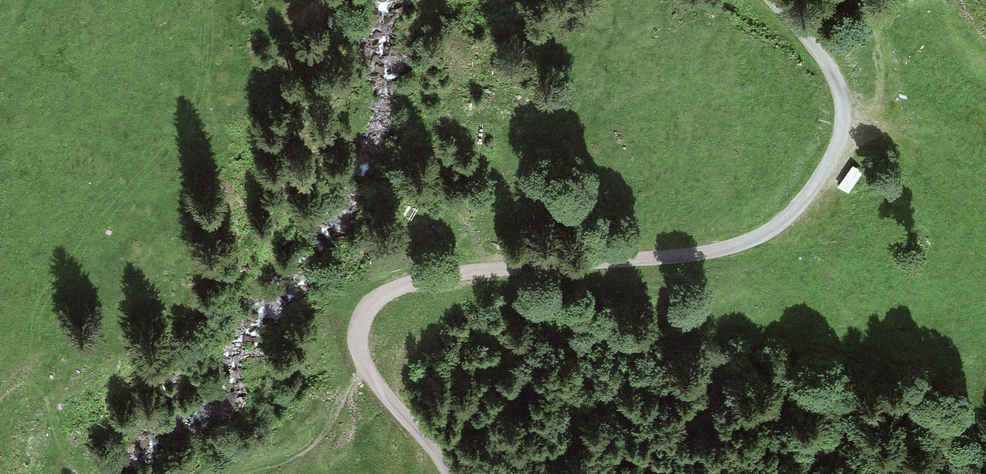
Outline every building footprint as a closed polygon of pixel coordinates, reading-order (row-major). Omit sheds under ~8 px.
[(838,183),(846,189),(860,170),(852,164),(838,183)]
